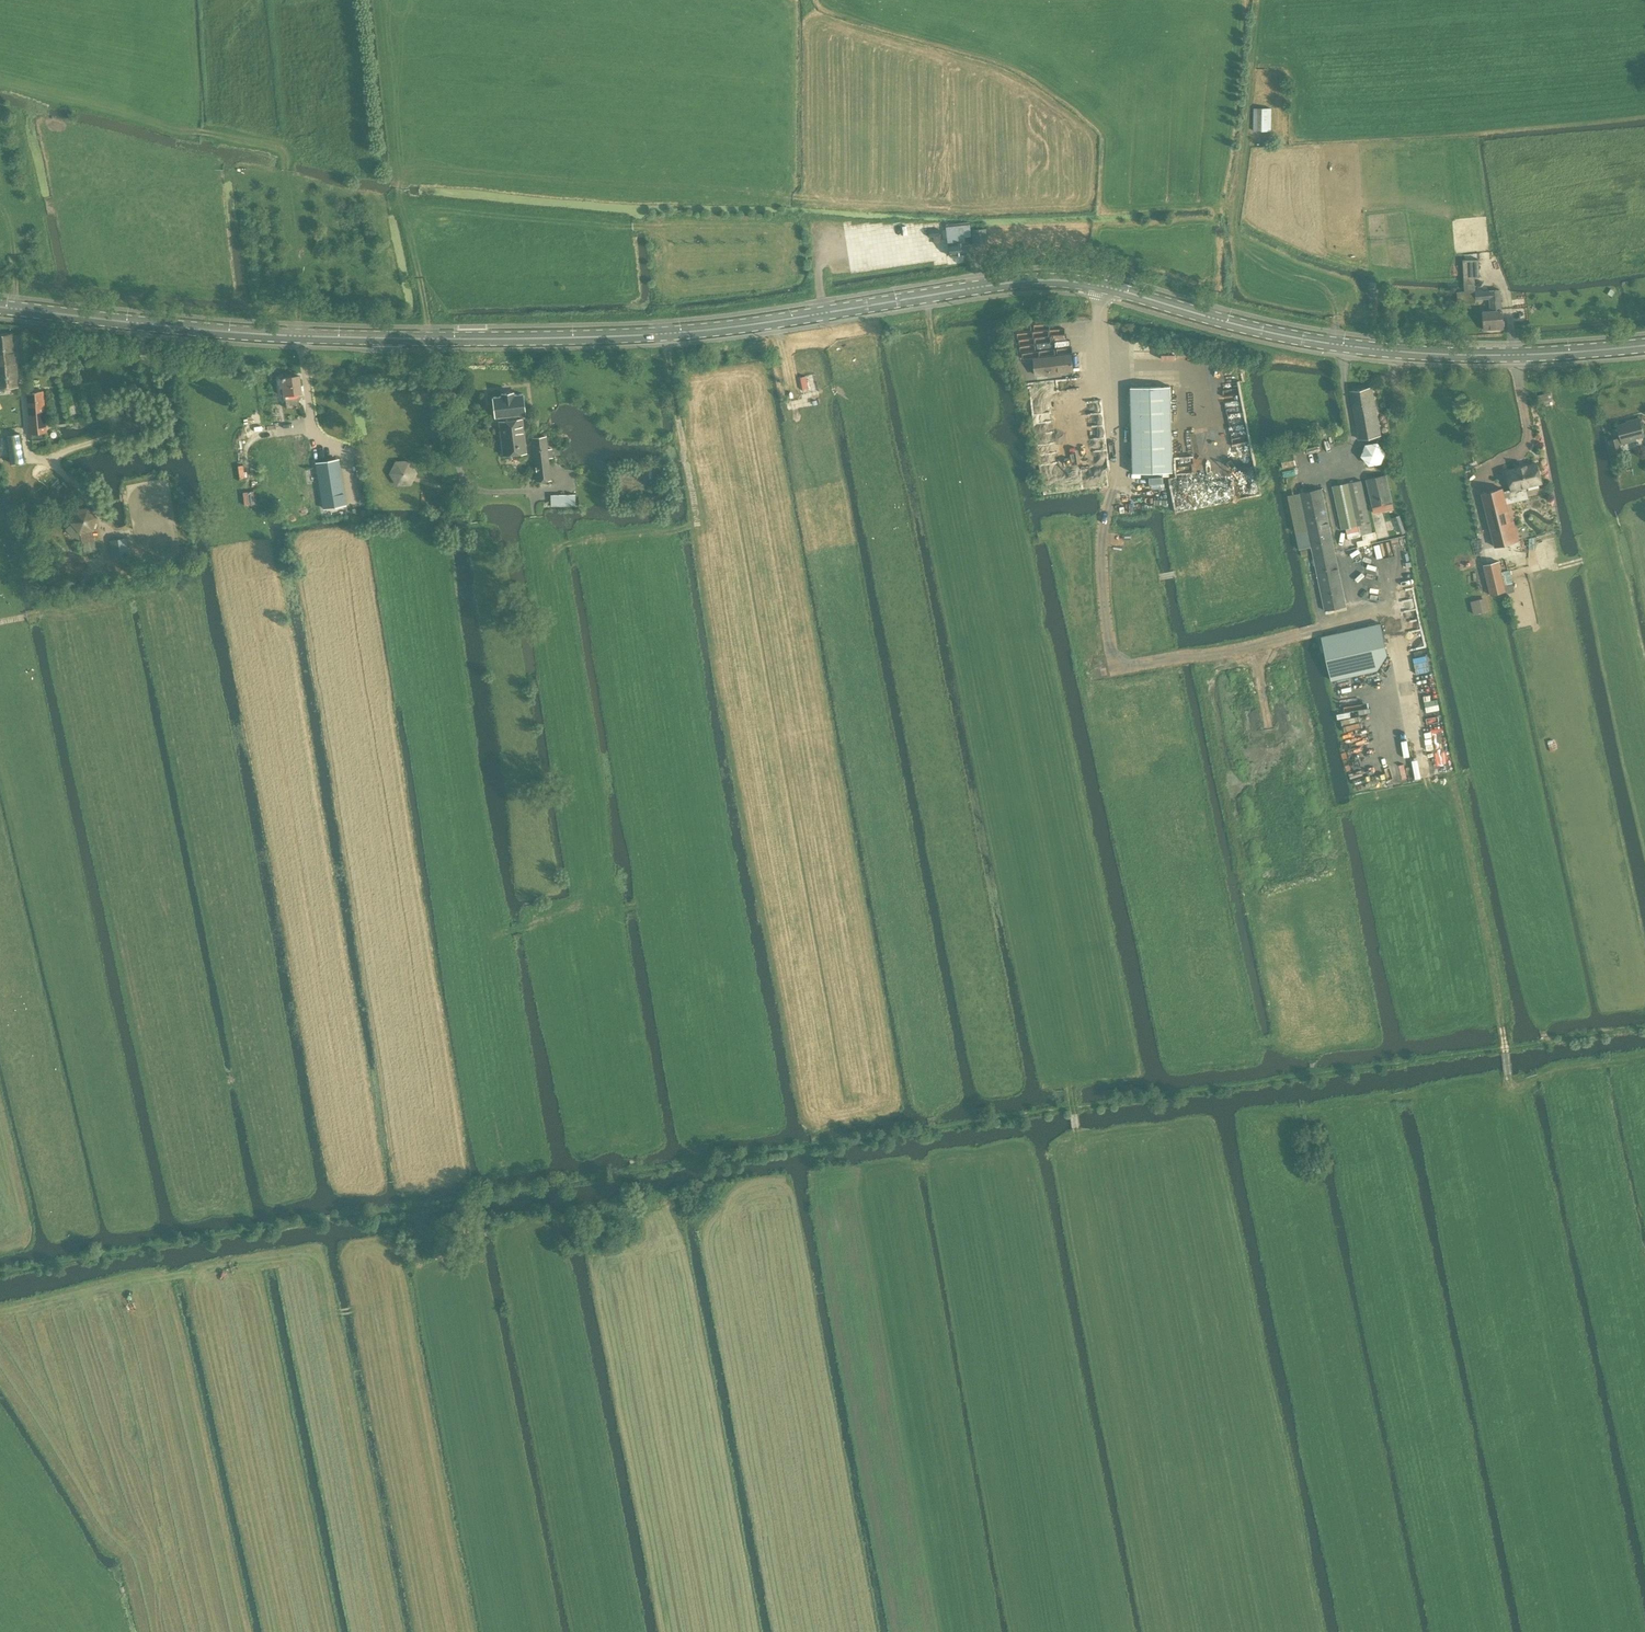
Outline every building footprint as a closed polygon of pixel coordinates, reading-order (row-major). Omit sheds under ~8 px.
[(1254,108),(1254,131),(1271,131),(1271,108),(1254,108)] [(950,256),(965,254),(963,233),(970,232),(968,221),(948,223),(948,227),(946,228),(947,234),(950,256)] [(987,244),(985,229),(972,230),(974,246),(987,244)] [(1479,259),(1463,260),(1464,273),(1465,292),(1458,292),(1459,302),(1476,301),(1476,299),(1490,298),(1490,310),(1484,311),(1485,330),(1504,328),(1502,310),(1501,290),(1475,291),(1475,288),(1475,277),(1480,276),(1479,259)] [(1377,311),(1376,282),(1369,282),(1369,300),(1371,299),(1371,302),(1372,302),(1372,311),(1377,311)] [(14,340),(14,334),(0,335),(0,387),(18,386),(14,340)] [(1035,359),(1037,375),(1049,374),(1049,377),(1061,375),(1061,372),(1073,371),(1071,355),(1035,359)] [(299,407),(297,393),(302,393),(299,376),(280,378),(281,387),(283,386),(285,399),(287,409),(299,407)] [(1134,472),(1144,472),(1173,471),(1171,386),(1131,387),(1134,472)] [(1372,388),(1350,392),(1359,439),(1381,434),(1372,388)] [(43,391),(28,392),(32,433),(47,432),(43,391)] [(522,419),(517,420),(516,414),(524,413),(522,394),(514,395),(513,393),(501,394),(502,396),(494,397),(496,416),(505,415),(506,421),(499,422),(503,455),(526,452),(522,419)] [(1622,443),(1623,444),(1636,440),(1636,438),(1644,436),(1640,418),(1627,421),(1627,422),(1618,425),(1621,438),(1619,439),(1619,438),(1609,440),(1613,454),(1622,451),(1620,443),(1622,443)] [(6,435),(11,463),(25,461),(21,433),(6,435)] [(533,438),(536,481),(551,479),(549,458),(553,458),(552,448),(547,449),(546,437),(533,438)] [(1281,455),(1283,467),(1296,465),(1294,453),(1281,455)] [(316,463),(322,507),(343,503),(337,460),(316,463)] [(390,474),(397,485),(410,484),(416,472),(410,462),(396,462),(390,474)] [(1503,488),(1481,493),(1495,547),(1516,541),(1505,498),(1524,494),(1522,488),(1542,483),(1537,463),(1526,466),(1526,465),(1517,467),(1517,468),(1507,470),(1512,489),(1503,491),(1503,488)] [(1373,506),(1381,504),(1392,501),(1386,475),(1367,480),(1373,506)] [(1361,480),(1333,486),(1342,529),(1347,528),(1348,532),(1355,531),(1354,526),(1359,525),(1361,535),(1373,532),(1361,480)] [(1346,606),(1322,489),(1301,493),(1325,610),(1346,606)] [(551,495),(551,501),(551,505),(554,505),(575,505),(575,495),(551,495)] [(93,527),(94,524),(93,521),(91,518),(89,516),(86,514),(83,514),(80,514),(77,515),(75,517),(73,520),(72,523),(72,526),(73,529),(74,531),(77,534),(79,535),(82,536),(85,535),(88,534),(91,532),(92,530),(93,527)] [(113,558),(130,555),(127,538),(110,541),(113,558)] [(1369,546),(1370,552),(1402,547),(1401,542),(1369,546)] [(1380,580),(1379,581),(1383,605),(1405,602),(1401,576),(1407,575),(1404,558),(1377,562),(1380,580)] [(1483,565),(1490,594),(1506,590),(1499,561),(1483,565)] [(1371,579),(1371,576),(1370,574),(1367,570),(1364,569),(1360,568),(1356,569),(1353,571),(1351,572),(1350,574),(1350,576),(1350,579),(1350,582),(1352,586),(1356,588),(1359,589),(1363,589),(1365,588),(1367,586),(1370,583),(1371,579)]
